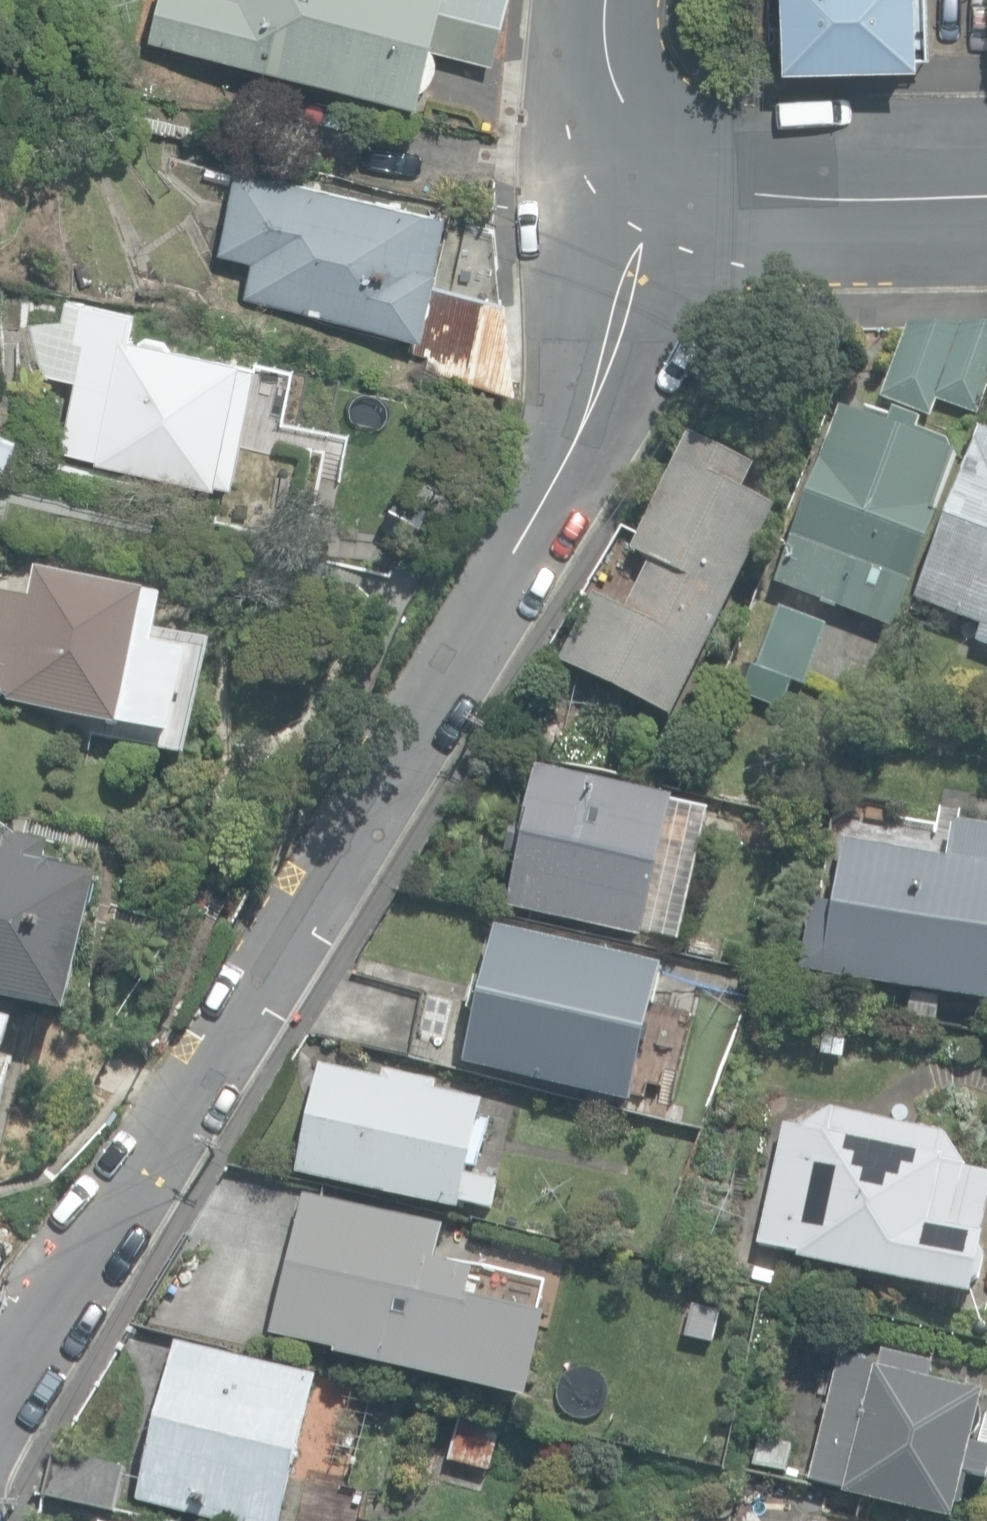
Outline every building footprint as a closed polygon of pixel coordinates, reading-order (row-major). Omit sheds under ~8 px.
[(421,102),(425,87),(430,83),(434,78),(437,72),(438,66),(438,59),(437,53),(434,47),(496,62),(511,0),(161,0),(152,38),(421,102)] [(787,66),(919,62),(917,0),(785,0),(787,66)] [(500,234),(240,166),(221,254),(256,261),(248,299),(399,331),(397,342),(419,347),(416,360),(513,385),(500,234)] [(98,460),(216,486),(217,479),(220,480),(230,431),(227,430),(231,411),(238,412),(246,368),(240,367),(241,361),(129,337),(134,313),(82,302),(77,323),(28,324),(38,357),(47,372),(78,377),(63,449),(98,457),(98,460)] [(935,396),(960,328),(906,329),(881,394),(929,413),(935,396)] [(960,328),(935,396),(976,412),(986,384),(986,328),(960,328)] [(776,582),(895,628),(939,511),(934,508),(956,455),(946,441),(917,430),(920,420),(894,411),(889,426),(841,408),(776,582)] [(986,645),(986,433),(980,430),(916,599),(983,624),(976,641),(986,645)] [(10,475),(19,437),(0,433),(0,472),(10,475)] [(560,661),(672,717),(778,509),(744,492),(756,467),(690,434),(632,550),(651,560),(626,611),(594,595),(560,661)] [(120,727),(121,721),(132,723),(143,676),(153,678),(158,658),(147,655),(159,601),(148,598),(149,594),(37,568),(31,597),(0,590),(0,693),(10,695),(9,701),(120,727)] [(742,692),(782,707),(792,680),(806,685),(828,626),(779,607),(757,667),(752,665),(742,692)] [(508,906),(641,937),(674,797),(537,765),(524,819),(513,817),(505,851),(520,854),(508,906)] [(986,1001),(986,825),(955,820),(948,858),(844,840),(833,902),(812,898),(800,969),(986,1001)] [(69,1015),(102,878),(46,864),(51,841),(0,829),(0,999),(69,1015)] [(176,878),(223,911),(244,882),(197,848),(176,878)] [(586,1104),(618,1112),(621,1100),(632,1102),(664,967),(496,927),(464,1063),(589,1093),(586,1104)] [(22,1028),(0,1022),(0,1107),(22,1028)] [(297,1172),(460,1209),(462,1201),(492,1208),(498,1179),(468,1172),(484,1101),(436,1091),(438,1083),(387,1072),(385,1080),(321,1065),(297,1172)] [(972,1295),(975,1281),(984,1274),(986,1255),(982,1249),(986,1234),(983,1234),(986,1215),(986,1170),(963,1165),(945,1131),(831,1106),(800,1126),(785,1122),(759,1243),(797,1251),(796,1257),(972,1295)] [(336,1353),(530,1397),(549,1314),(471,1296),(477,1269),(440,1260),(448,1226),(306,1193),(273,1334),(337,1349),(336,1353)] [(147,1330),(220,1347),(229,1304),(157,1287),(147,1330)] [(222,1520),(283,1520),(321,1377),(179,1340),(137,1499),(222,1520)] [(953,1518),(956,1504),(961,1505),(969,1474),(986,1478),(986,1476),(986,1445),(971,1441),(972,1436),(977,1432),(980,1425),(982,1418),(982,1411),(979,1405),(983,1391),(929,1378),(933,1361),(882,1349),(878,1362),(850,1356),(846,1374),(836,1372),(810,1479),(844,1487),(843,1492),(953,1518)] [(451,1457),(491,1467),(500,1428),(460,1420),(451,1457)] [(753,1464),(786,1470),(792,1444),(759,1437),(753,1464)] [(44,1494),(116,1511),(126,1468),(55,1451),(44,1494)]
